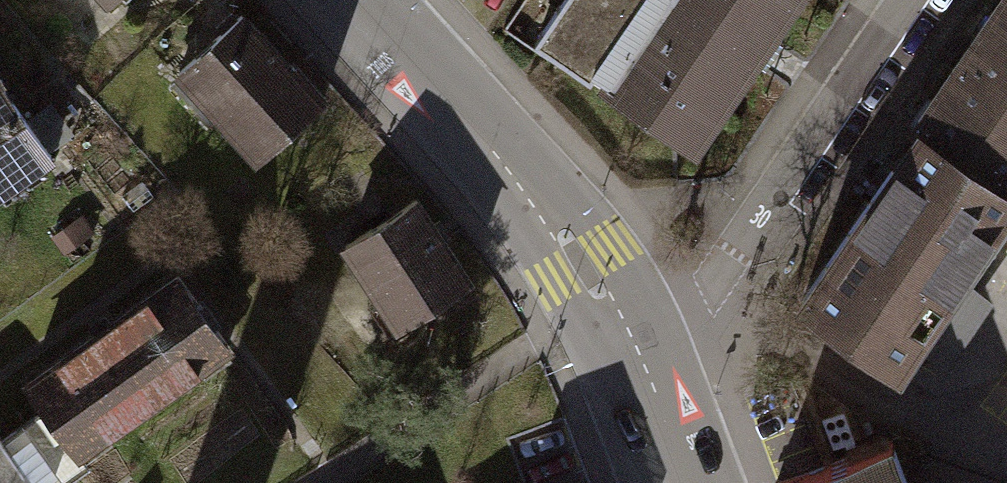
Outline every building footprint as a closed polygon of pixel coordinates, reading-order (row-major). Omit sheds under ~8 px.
[(175,72),(270,156),(336,82),(243,0),(239,0),(175,72)] [(525,42),(683,149),(784,0),(553,0),(525,42)] [(908,130),(910,132),(1000,192),(1006,181),(1006,0),(996,0),(908,130)] [(49,156),(0,88),(0,191),(49,156)] [(910,132),(793,306),(892,373),(1006,203),(1006,197),(1000,192),(910,132)] [(342,231),(400,323),(481,273),(423,181),(342,231)] [(170,273),(19,380),(37,405),(70,453),(225,346),(170,273)] [(82,469),(70,453),(37,405),(0,431),(0,482),(63,482),(82,469)] [(883,440),(768,482),(898,482),(883,440)]
